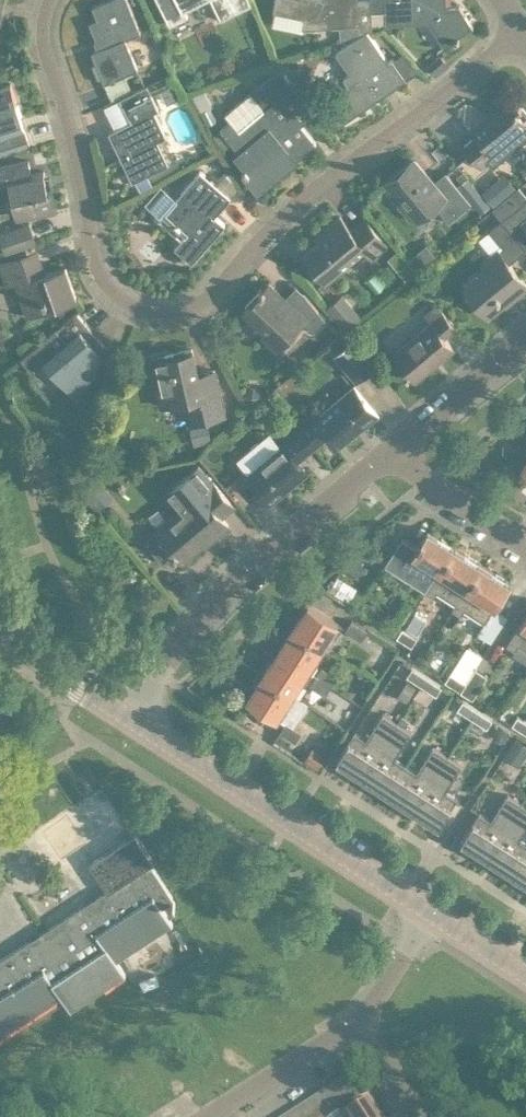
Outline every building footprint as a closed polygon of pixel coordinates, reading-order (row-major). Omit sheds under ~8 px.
[(134,66),(122,36),(137,30),(125,0),(97,0),(89,3),(94,16),(86,19),(96,45),(88,48),(101,80),(134,66)] [(167,22),(185,13),(181,5),(190,0),(156,0),(167,22)] [(248,1),(247,0),(210,0),(218,16),(248,1)] [(270,8),(299,15),(300,26),(355,22),(355,30),(369,25),(368,20),(367,0),(271,0),(270,8)] [(368,20),(382,19),(382,21),(430,19),(444,40),(470,24),(456,2),(444,3),(444,0),(367,0),(368,20)] [(345,81),(320,98),(336,121),(381,91),(378,86),(385,82),(388,86),(403,76),(389,56),(385,58),(365,28),(333,49),(347,70),(340,75),(345,81)] [(228,116),(217,126),(228,139),(237,150),(233,153),(243,165),(239,168),(246,176),(248,174),(256,184),(264,177),(266,179),(277,170),(276,168),(290,156),(292,158),(313,140),(298,122),(310,112),(278,65),(248,90),(223,110),(228,116)] [(26,141),(7,80),(0,83),(0,149),(26,141)] [(117,95),(95,106),(102,121),(109,118),(124,111),(128,118),(129,122),(123,125),(121,121),(112,126),(106,129),(117,154),(121,152),(132,176),(129,177),(129,178),(165,161),(154,137),(162,134),(163,133),(151,108),(155,106),(144,82),(117,95)] [(460,144),(478,165),(486,159),(491,165),(525,135),(525,120),(515,107),(519,104),(505,88),(486,103),(489,107),(467,125),(473,132),(460,144)] [(13,213),(13,214),(53,205),(49,187),(45,188),(40,168),(28,171),(25,158),(0,163),(0,188),(6,186),(13,213)] [(412,158),(385,181),(413,215),(430,200),(445,219),(468,200),(442,169),(430,179),(412,158)] [(162,187),(147,203),(158,213),(155,216),(157,217),(160,213),(182,231),(178,236),(171,244),(188,259),(222,221),(212,212),(227,194),(214,182),(197,168),(172,196),(162,187)] [(525,244),(525,194),(499,217),(523,246),(525,244)] [(365,250),(369,255),(385,242),(362,215),(347,227),(337,214),(312,234),(316,238),(301,250),(323,278),(343,261),(346,265),(365,250)] [(506,260),(523,246),(499,217),(486,228),(498,243),(480,259),(484,264),(461,283),(486,313),(509,294),(511,295),(525,283),(506,260)] [(25,220),(0,229),(0,249),(0,250),(31,239),(25,220)] [(122,242),(135,257),(148,246),(136,231),(122,242)] [(38,259),(0,272),(4,284),(12,281),(24,314),(73,297),(62,263),(36,271),(32,262),(38,260),(38,259)] [(266,281),(241,308),(263,329),(259,333),(273,346),(299,318),(311,329),(322,317),(300,290),(289,302),(266,281)] [(324,304),(342,326),(355,315),(337,293),(324,304)] [(390,351),(412,377),(450,345),(440,333),(452,324),(434,302),(422,311),(428,319),(390,351)] [(34,342),(18,355),(30,370),(44,359),(77,399),(97,350),(100,341),(93,333),(87,338),(82,333),(88,327),(73,309),(34,342)] [(374,369),(352,341),(335,355),(357,383),(374,369)] [(181,398),(186,420),(222,412),(211,367),(194,371),(189,347),(148,356),(159,403),(181,398)] [(312,404),(292,421),(311,443),(330,428),(338,438),(372,410),(351,385),(318,412),(312,404)] [(311,443),(292,421),(273,437),(279,444),(246,472),(267,497),(301,469),(292,459),(311,443)] [(154,527),(140,538),(157,557),(170,546),(179,557),(200,540),(210,531),(212,534),(226,522),(218,513),(231,503),(208,477),(207,478),(195,463),(169,484),(181,500),(176,504),(178,507),(154,527)] [(506,490),(521,498),(525,489),(525,482),(515,475),(506,490)] [(436,570),(452,545),(424,527),(413,545),(397,535),(380,562),(422,588),(435,569),(436,570)] [(436,570),(435,569),(422,588),(430,594),(434,589),(452,601),(454,602),(479,563),(452,545),(436,570)] [(342,567),(356,576),(363,565),(349,556),(342,567)] [(454,602),(452,601),(449,606),(457,611),(461,606),(481,619),(491,605),(492,605),(507,581),(479,563),(454,602)] [(290,625),(320,645),(335,621),(305,602),(290,625)] [(518,621),(517,620),(504,641),(512,647),(509,651),(525,662),(525,608),(518,621)] [(412,610),(402,625),(413,632),(423,617),(412,610)] [(358,637),(364,628),(348,618),(342,627),(358,637)] [(290,625),(275,649),(305,668),(320,645),(290,625)] [(392,634),(407,644),(412,635),(397,626),(392,634)] [(464,643),(447,670),(462,680),(479,652),(464,643)] [(305,668),(275,649),(260,672),(290,691),(305,668)] [(312,673),(328,683),(336,688),(342,679),(318,664),(312,673)] [(418,683),(424,674),(409,665),(403,673),(418,683)] [(472,665),(457,689),(469,696),(484,673),(472,665)] [(447,670),(441,678),(456,688),(462,680),(447,670)] [(283,719),(290,724),(305,701),(290,691),(260,672),(245,696),(274,715),(275,714),(283,719)] [(307,682),(322,692),(328,683),(312,673),(307,682)] [(433,692),(438,684),(424,674),(418,683),(433,692)] [(403,678),(394,692),(403,698),(412,684),(403,678)] [(469,716),(474,707),(459,698),(454,706),(469,716)] [(474,707),(469,716),(484,725),(489,717),(474,707)] [(359,774),(394,720),(379,711),(363,737),(351,729),(333,757),(359,774)] [(523,731),(525,726),(525,721),(514,713),(508,722),(523,731)] [(277,729),(292,739),(298,729),(290,724),(283,719),(277,729)] [(394,720),(359,774),(384,791),(402,762),(391,755),(408,730),(394,720)] [(504,749),(519,759),(525,747),(525,744),(525,743),(512,735),(504,749)] [(402,762),(384,791),(409,807),(444,753),(430,744),(413,769),(402,762)] [(309,745),(300,758),(314,767),(323,754),(309,745)] [(444,753),(409,807),(436,824),(454,796),(442,788),(459,762),(444,753)] [(84,781),(76,786),(79,789),(86,784),(84,781)] [(458,838),(484,855),(518,801),(504,792),(488,817),(476,810),(458,838)] [(484,855),(509,871),(525,845),(525,842),(516,836),(525,821),(525,806),(518,801),(484,855)] [(58,993),(70,1011),(125,975),(113,958),(170,921),(158,903),(164,900),(167,904),(172,900),(170,896),(147,860),(150,858),(132,830),(86,860),(104,887),(0,955),(0,1032),(58,993)] [(525,882),(525,845),(509,871),(525,882)] [(337,1113),(330,1116),(375,1116),(365,1102),(353,1110),(336,1083),(323,1091),(337,1113)] [(324,1116),(330,1116),(337,1113),(323,1091),(312,1098),(324,1116)] [(312,1098),(300,1105),(308,1116),(324,1116),(312,1098)] [(291,1116),(308,1116),(300,1105),(289,1113),(291,1116)]
